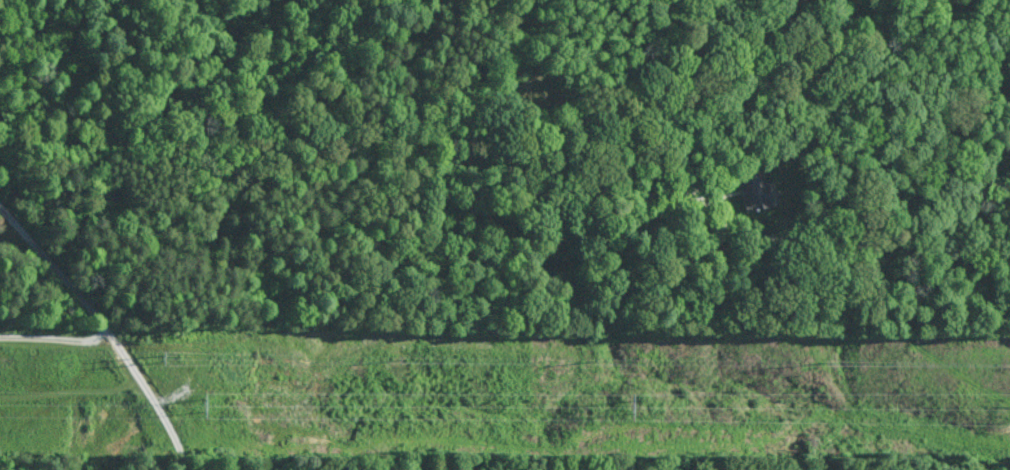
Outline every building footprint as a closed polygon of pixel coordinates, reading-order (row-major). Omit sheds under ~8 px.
[(740,176),(745,200),(742,201),(745,212),(770,207),(761,171),(740,176)]
